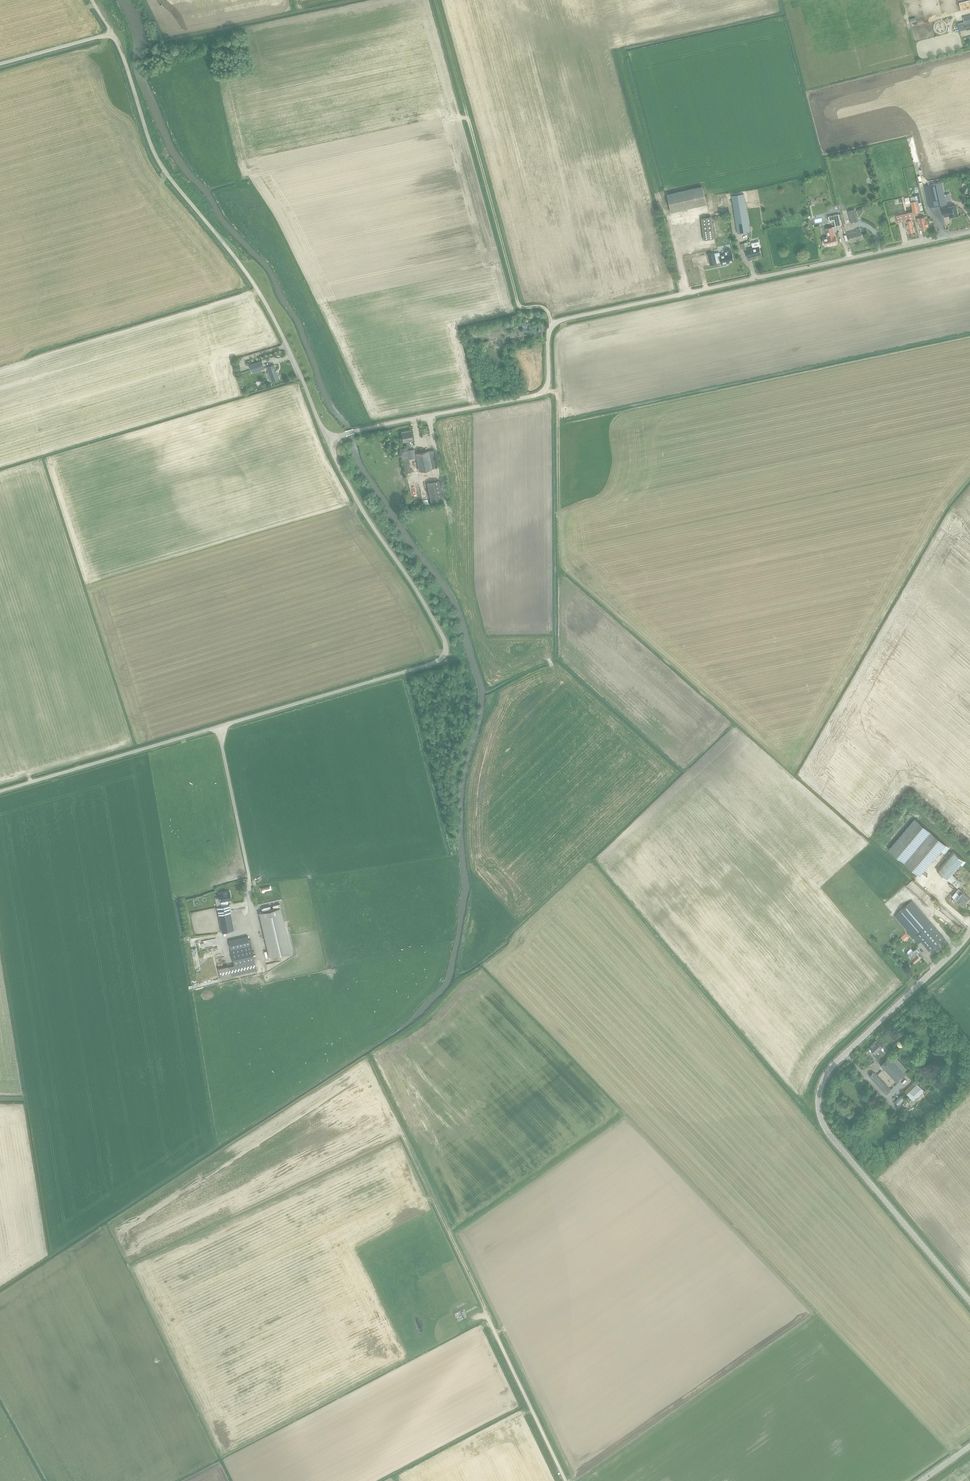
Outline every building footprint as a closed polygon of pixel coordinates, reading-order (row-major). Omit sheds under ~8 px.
[(958,24),(960,31),(966,30),(969,29),(969,16),(963,18),(964,23),(958,24)] [(928,186),(925,186),(930,208),(946,204),(941,182),(937,183),(937,181),(927,183),(928,186)] [(668,194),(672,212),(706,204),(702,186),(668,194)] [(750,231),(744,194),(732,196),(738,233),(750,231)] [(917,201),(910,202),(912,212),(913,214),(919,213),(917,201)] [(958,215),(956,205),(947,207),(948,208),(943,209),(944,217),(951,215),(952,216),(958,215)] [(858,221),(855,210),(848,211),(851,223),(858,221)] [(902,214),(896,216),(898,222),(903,221),(904,224),(905,229),(908,228),(909,233),(914,231),(913,227),(911,220),(914,219),(913,214),(912,212),(902,214)] [(839,214),(828,216),(829,221),(834,220),(835,227),(841,226),(839,214)] [(701,218),(704,240),(714,239),(711,217),(701,218)] [(917,218),(917,219),(918,223),(920,223),(922,230),(923,231),(925,230),(925,229),(927,229),(927,227),(929,226),(927,220),(925,220),(924,217),(917,218)] [(836,235),(835,235),(833,227),(825,228),(827,236),(823,237),(824,240),(822,240),(823,245),(825,245),(825,246),(830,245),(830,246),(838,244),(836,235)] [(848,234),(849,237),(850,242),(863,238),(860,229),(856,230),(857,231),(848,234)] [(746,250),(747,258),(755,256),(755,255),(761,253),(759,247),(760,247),(759,242),(752,243),(753,248),(746,250)] [(712,244),(700,247),(702,255),(714,252),(712,244)] [(715,253),(708,254),(710,265),(717,264),(717,263),(721,262),(721,264),(729,263),(729,262),(734,261),(732,253),(731,249),(729,250),(728,250),(725,251),(726,255),(719,256),(720,257),(716,258),(715,253)] [(544,323),(539,323),(536,323),(535,326),(538,326),(538,332),(535,332),(535,338),(543,339),(544,339),(544,323)] [(252,373),(257,371),(264,369),(262,361),(250,365),(252,373)] [(272,381),(274,380),(279,378),(274,365),(267,367),(269,372),(267,373),(269,377),(270,377),(272,381)] [(413,440),(412,435),(411,430),(401,432),(403,442),(406,441),(407,447),(411,446),(410,440),(413,440)] [(407,447),(400,449),(406,474),(411,472),(408,459),(415,458),(414,449),(409,450),(407,447)] [(437,468),(433,450),(416,453),(419,471),(437,468)] [(431,503),(443,500),(439,480),(427,483),(431,503)] [(921,875),(946,845),(915,818),(890,849),(921,875)] [(957,888),(961,883),(951,875),(961,864),(962,866),(966,862),(953,851),(937,870),(957,888)] [(886,890),(892,884),(879,872),(874,878),(886,890)] [(956,900),(964,906),(969,899),(969,898),(959,889),(956,892),(960,895),(956,900)] [(231,899),(231,896),(230,891),(219,893),(221,901),(222,905),(218,906),(222,932),(234,929),(229,904),(228,904),(228,900),(231,899)] [(921,941),(926,947),(929,950),(944,938),(941,934),(912,901),(895,915),(919,943),(921,941)] [(280,908),(259,913),(269,956),(290,952),(280,908)] [(231,950),(234,965),(218,968),(221,979),(257,970),(250,939),(249,939),(248,935),(229,940),(231,950)] [(215,941),(202,945),(204,952),(213,949),(213,947),(216,946),(215,941)] [(921,954),(918,951),(917,949),(914,952),(911,948),(908,951),(907,952),(908,953),(908,954),(908,955),(909,955),(915,962),(921,957),(920,956),(921,954)] [(191,952),(193,967),(199,966),(199,960),(198,961),(197,951),(191,952)] [(882,1046),(877,1041),(870,1047),(875,1053),(874,1054),(878,1059),(887,1051),(890,1048),(886,1043),(882,1046)] [(904,1072),(907,1069),(895,1056),(892,1059),(890,1056),(881,1065),(896,1082),(906,1073),(904,1072)] [(886,1094),(890,1090),(873,1072),(869,1076),(886,1094)] [(917,1087),(910,1093),(916,1100),(923,1095),(917,1087)] [(895,1101),(899,1105),(904,1101),(900,1096),(895,1101)] [(465,1313),(457,1317),(460,1323),(468,1319),(465,1313)]
